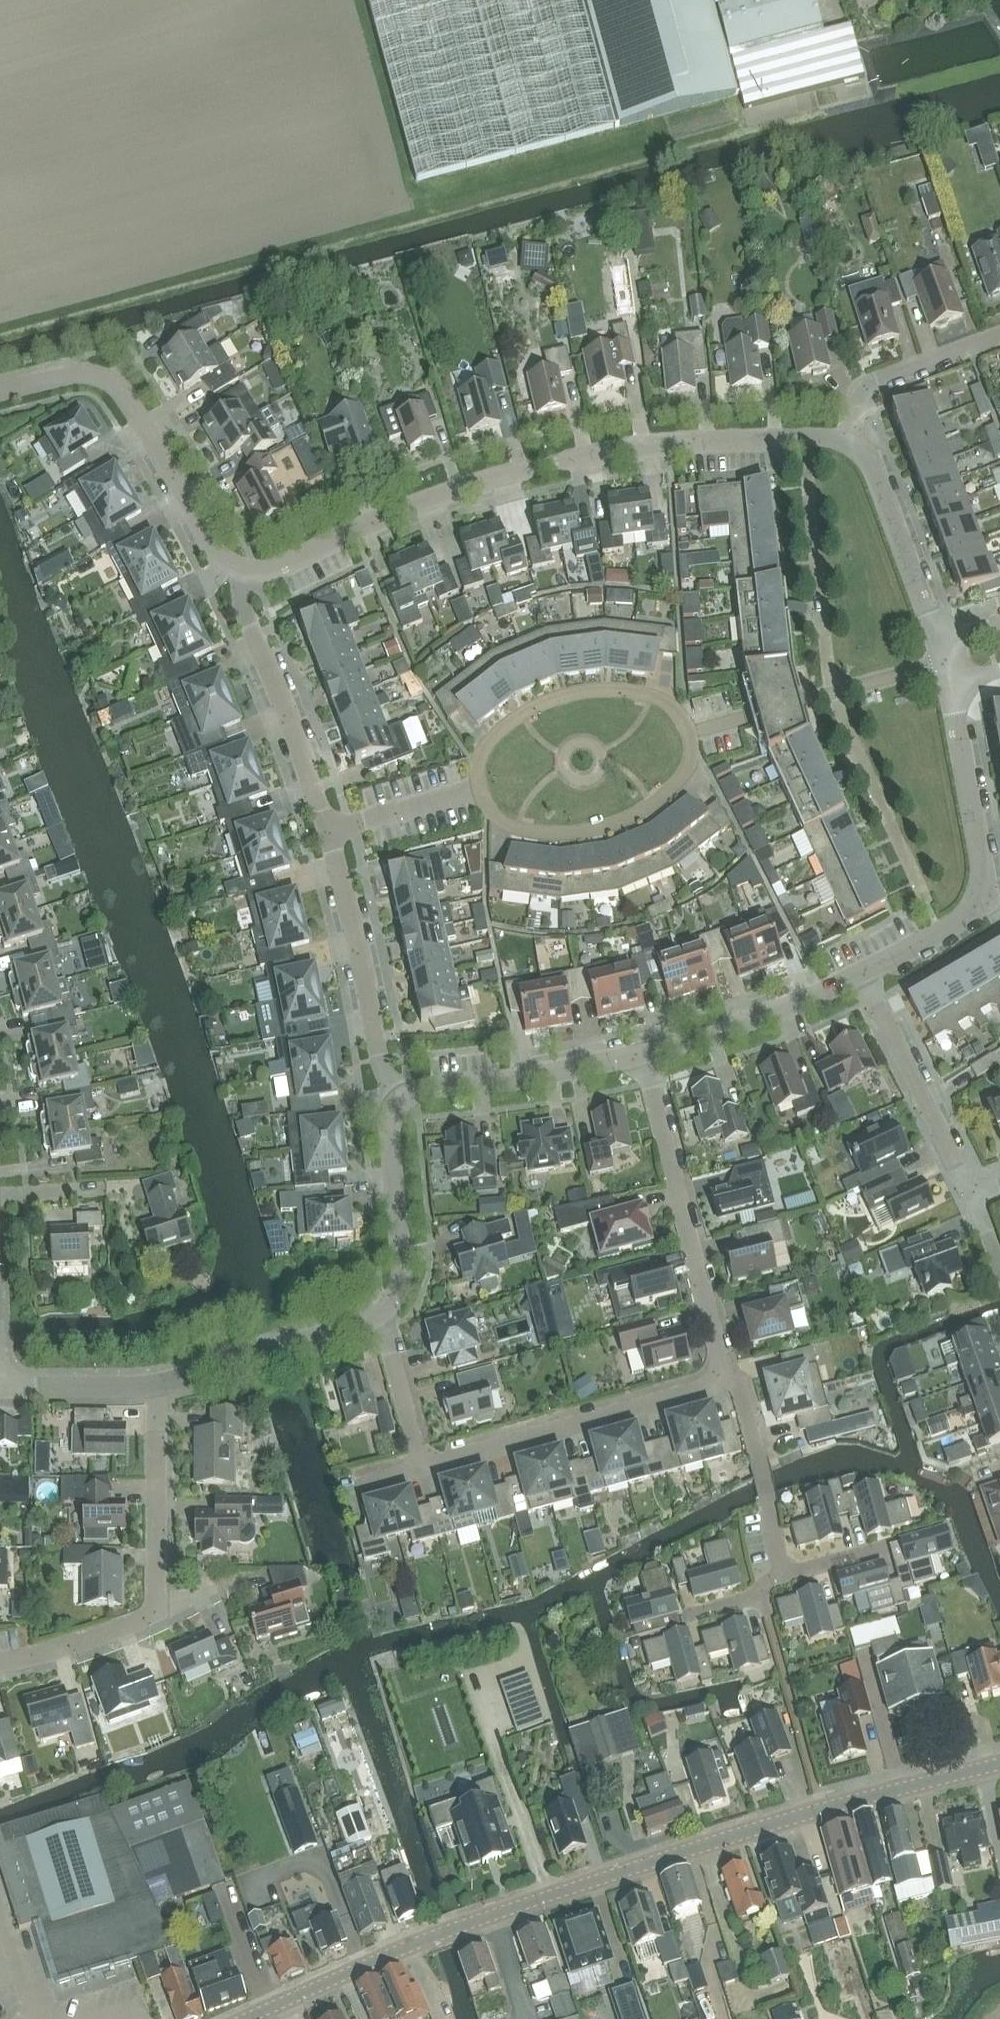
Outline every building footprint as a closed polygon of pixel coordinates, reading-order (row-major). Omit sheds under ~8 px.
[(417,181),(741,93),(745,109),(865,76),(851,25),(824,33),(822,27),(815,0),(368,0),(417,181)] [(923,200),(929,219),(940,215),(934,196),(923,200)] [(656,253),(650,213),(629,216),(635,256),(656,253)] [(874,215),(861,220),(869,244),(882,240),(874,215)] [(989,297),(999,293),(999,242),(973,252),(989,297)] [(549,249),(523,247),(521,270),(547,272),(549,249)] [(899,278),(907,302),(919,297),(931,328),(936,326),(940,328),(947,326),(949,321),(963,316),(946,272),(943,263),(933,267),(912,275),(912,274),(899,278)] [(855,306),(868,346),(899,337),(890,308),(902,304),(895,281),(883,285),(882,281),(851,291),(855,306)] [(582,319),(579,307),(565,310),(568,322),(582,319)] [(820,329),(790,336),(799,375),(812,372),(813,376),(827,372),(827,369),(830,368),(824,342),(838,339),(832,314),(817,317),(820,329)] [(162,359),(171,374),(207,352),(197,334),(211,326),(204,315),(177,331),(184,342),(162,355),(164,358),(162,359)] [(770,346),(767,323),(744,326),(739,322),(727,324),(724,329),(732,388),(762,383),(757,348),(770,346)] [(616,347),(584,353),(592,390),(625,383),(620,358),(633,356),(626,324),(612,327),(616,347)] [(663,353),(667,393),(695,390),(693,374),(707,373),(703,333),(675,336),(676,352),(663,353)] [(218,345),(207,352),(171,374),(180,389),(182,387),(184,390),(206,377),(215,394),(239,380),(218,345)] [(528,377),(537,414),(566,407),(559,376),(572,373),(567,348),(544,353),(548,372),(528,377)] [(275,361),(263,367),(268,377),(280,371),(275,361)] [(459,393),(470,431),(501,423),(493,393),(506,389),(499,365),(477,371),(481,387),(459,393)] [(971,389),(976,403),(986,400),(981,385),(971,389)] [(260,414),(243,386),(219,400),(225,410),(204,423),(206,426),(204,427),(213,442),(260,414)] [(892,411),(900,432),(932,420),(935,419),(922,386),(896,396),(901,407),(892,411)] [(405,435),(411,451),(435,443),(428,425),(439,421),(430,397),(418,402),(415,401),(412,401),(408,402),(405,403),(402,404),(399,407),(396,409),(381,415),(390,440),(405,435)] [(986,400),(976,403),(981,418),(991,414),(986,400)] [(331,418),(332,420),(319,425),(331,457),(344,452),(347,461),(376,450),(360,407),(331,418)] [(86,462),(79,451),(98,439),(83,414),(67,424),(68,425),(39,443),(48,458),(52,455),(64,476),(86,462)] [(260,414),(213,442),(222,457),(224,456),(226,459),(247,446),(253,456),(277,442),(260,414)] [(932,420),(900,432),(908,452),(940,440),(932,420)] [(986,429),(991,444),(999,441),(999,439),(995,426),(986,429)] [(313,450),(308,438),(292,446),(298,457),(313,450)] [(908,452),(915,472),(947,460),(940,440),(908,452)] [(991,444),(996,458),(999,457),(999,441),(991,444)] [(238,489),(258,526),(286,511),(267,474),(277,469),(270,456),(246,469),(252,481),(238,489)] [(915,472),(923,492),(955,480),(947,460),(915,472)] [(232,468),(217,468),(217,487),(232,487),(232,468)] [(90,469),(77,477),(64,485),(71,496),(75,494),(80,502),(87,515),(96,509),(129,490),(117,469),(97,481),(90,469)] [(55,488),(48,476),(41,481),(48,492),(55,488)] [(923,492),(930,513),(963,500),(955,480),(923,492)] [(698,491),(701,517),(728,514),(728,513),(771,509),(768,483),(698,491)] [(129,490),(96,509),(87,515),(95,527),(90,530),(96,538),(102,550),(106,547),(128,535),(122,523),(142,512),(129,490)] [(645,491),(628,493),(634,535),(646,534),(647,546),(668,543),(665,516),(653,518),(649,493),(646,493),(645,491)] [(634,535),(628,493),(611,496),(611,498),(608,499),(611,523),(599,525),(603,552),(624,549),(622,537),(634,535)] [(930,513),(938,533),(971,520),(963,500),(930,513)] [(570,503),(553,507),(562,548),(574,546),(577,558),(597,553),(591,527),(579,529),(574,505),(570,506),(570,503)] [(562,548),(553,507),(536,511),(537,513),(533,514),(538,538),(527,541),(533,568),(552,564),(549,551),(562,548)] [(729,527),(731,538),(774,534),(771,509),(728,513),(728,514),(701,517),(702,530),(729,527)] [(677,519),(678,532),(686,531),(685,518),(677,519)] [(938,533),(945,553),(979,540),(971,520),(938,533)] [(479,527),(492,567),(503,564),(507,576),(527,569),(519,543),(508,547),(500,523),(496,524),(496,522),(479,527)] [(481,571),(492,567),(479,527),(463,532),(463,535),(460,536),(467,560),(456,563),(464,590),(484,583),(481,571)] [(731,538),(733,563),(777,559),(774,534),(731,538)] [(135,547),(128,535),(106,547),(112,559),(123,580),(166,558),(155,536),(135,547)] [(945,553),(953,573),(988,560),(987,560),(979,540),(945,553)] [(407,553),(424,592),(435,588),(440,599),(459,591),(449,566),(437,571),(428,547),(425,549),(424,546),(407,553)] [(422,621),(417,609),(429,604),(424,592),(407,553),(391,560),(392,562),(389,563),(399,587),(388,591),(403,628),(422,621)] [(592,585),(605,584),(600,557),(597,553),(586,556),(592,585)] [(74,564),(70,556),(48,567),(45,562),(37,567),(44,581),(74,564)] [(674,576),(673,556),(661,556),(662,577),(674,576)] [(680,569),(689,568),(688,556),(679,557),(680,569)] [(178,580),(166,558),(123,580),(135,602),(130,604),(136,616),(163,603),(157,591),(178,580)] [(733,563),(736,589),(779,584),(777,559),(733,563)] [(953,573),(958,586),(962,594),(980,587),(983,595),(999,590),(999,585),(990,559),(987,560),(988,560),(953,573)] [(680,569),(681,582),(690,581),(689,568),(680,569)] [(618,584),(618,576),(613,571),(607,570),(606,584),(618,584)] [(779,584),(736,589),(739,617),(782,612),(779,584)] [(538,600),(533,587),(523,591),(527,604),(538,600)] [(618,605),(619,592),(607,591),(606,604),(618,605)] [(699,594),(682,595),(682,602),(699,601),(699,594)] [(301,623),(309,644),(311,644),(310,643),(348,629),(360,624),(352,605),(344,608),(339,595),(308,608),(312,619),(301,623)] [(60,596),(55,599),(54,604),(56,609),(62,611),(67,609),(68,603),(66,598),(60,596)] [(699,601),(682,602),(683,609),(700,608),(699,601)] [(169,615),(163,603),(136,616),(142,627),(146,625),(157,648),(200,627),(190,605),(169,615)] [(517,615),(513,604),(492,613),(497,623),(517,615)] [(700,608),(683,609),(683,617),(700,616),(700,608)] [(782,612),(739,617),(742,644),(785,640),(782,612)] [(583,673),(606,670),(606,622),(576,626),(583,673)] [(606,670),(629,673),(635,626),(606,622),(606,670)] [(684,623),(684,630),(701,629),(701,622),(684,623)] [(576,626),(546,630),(559,676),(583,673),(576,626)] [(635,626),(629,673),(653,676),(659,655),(677,657),(676,631),(635,626)] [(211,650),(200,627),(157,648),(163,661),(158,663),(163,672),(168,684),(195,672),(190,659),(211,650)] [(311,644),(318,663),(355,649),(348,629),(310,643),(311,644)] [(701,629),(684,630),(685,637),(702,636),(701,629)] [(546,630),(519,642),(537,686),(559,676),(546,630)] [(702,636),(685,637),(685,645),(702,644),(702,636)] [(785,640),(742,644),(745,672),(789,668),(785,640)] [(519,642),(492,653),(516,695),(537,686),(519,642)] [(318,663),(326,683),(326,684),(363,669),(355,649),(318,663)] [(703,650),(686,651),(686,658),(703,657),(703,650)] [(492,653),(468,672),(497,709),(516,695),(492,653)] [(703,657),(686,658),(687,665),(704,664),(703,657)] [(704,664),(687,665),(687,673),(704,671),(704,664)] [(789,668),(745,672),(754,704),(779,697),(795,692),(794,686),(789,668)] [(324,684),(332,705),(334,704),(371,689),(363,669),(326,684),(326,683),(324,684)] [(201,684),(195,672),(168,684),(173,695),(182,718),(231,698),(222,675),(201,684)] [(436,697),(448,720),(463,709),(478,724),(497,709),(468,672),(436,697)] [(688,679),(688,686),(705,685),(705,677),(688,679)] [(334,704),(341,724),(379,710),(390,705),(386,695),(375,699),(371,689),(334,704)] [(779,697),(754,704),(757,713),(760,724),(785,717),(801,712),(798,702),(795,692),(779,697)] [(231,698),(182,718),(195,753),(224,742),(219,730),(241,721),(231,698)] [(692,702),(695,713),(706,710),(703,699),(692,702)] [(134,716),(128,702),(109,710),(115,724),(134,716)] [(341,724),(349,743),(349,744),(387,730),(379,710),(341,724)] [(785,717),(760,724),(768,755),(808,737),(803,718),(801,712),(785,717)] [(347,744),(356,765),(367,761),(371,772),(415,755),(402,724),(387,730),(349,744),(349,743),(347,744)] [(808,737),(768,755),(768,756),(780,781),(819,763),(808,737)] [(224,742),(195,753),(185,757),(192,779),(208,773),(213,786),(259,770),(250,747),(229,755),(224,742)] [(819,763),(780,781),(792,806),(831,788),(819,763)] [(728,764),(713,772),(716,779),(731,771),(728,764)] [(267,794),(259,770),(213,786),(221,809),(217,811),(221,823),(225,822),(250,814),(245,801),(267,794)] [(719,784),(722,791),(737,783),(734,776),(719,784)] [(722,791),(726,797),(741,789),(737,783),(722,791)] [(831,788),(792,806),(803,832),(843,813),(831,788)] [(741,789),(726,797),(729,804),(744,796),(741,789)] [(669,813),(698,850),(731,825),(718,802),(704,813),(688,798),(669,813)] [(732,809),(735,816),(750,808),(747,801),(732,809)] [(11,843),(7,830),(16,826),(8,805),(0,807),(0,847),(11,843)] [(735,816),(739,822),(754,814),(750,808),(735,816)] [(698,850),(669,813),(650,828),(675,869),(698,850)] [(843,813),(803,832),(814,855),(854,837),(843,813)] [(254,827),(250,814),(225,822),(229,834),(237,858),(283,844),(276,820),(254,827)] [(742,829),(757,821),(754,814),(739,822),(742,829)] [(745,834),(748,840),(763,833),(760,826),(745,834)] [(675,869),(650,828),(629,837),(647,880),(675,869)] [(748,840),(751,847),(767,839),(763,833),(748,840)] [(647,880),(629,837),(607,846),(620,892),(647,880)] [(814,855),(825,878),(864,859),(854,837),(814,855)] [(755,854),(770,846),(767,839),(751,847),(755,854)] [(0,847),(0,872),(5,870),(8,882),(33,874),(26,852),(16,856),(11,843),(0,847)] [(290,867),(283,844),(237,858),(244,881),(247,894),(272,887),(268,874),(290,867)] [(490,891),(531,897),(537,849),(513,846),(507,867),(489,865),(490,891)] [(584,849),(590,896),(620,892),(607,846),(584,849)] [(537,849),(531,897),(561,900),(560,852),(537,849)] [(560,852),(561,900),(590,896),(584,849),(560,852)] [(389,873),(394,896),(395,895),(434,886),(434,887),(446,884),(439,850),(398,859),(400,871),(389,873)] [(864,859),(825,878),(835,900),(875,882),(864,859)] [(769,861),(761,865),(767,876),(774,872),(769,861)] [(767,876),(772,887),(780,883),(774,872),(767,876)] [(35,912),(31,899),(40,895),(33,874),(8,882),(12,894),(0,897),(0,923),(35,912)] [(875,882),(835,900),(846,924),(885,906),(875,882)] [(395,895),(400,916),(439,907),(434,887),(434,886),(395,895)] [(251,906),(253,916),(258,914),(262,928),(303,918),(297,894),(275,900),(272,887),(247,894),(251,906)] [(792,906),(784,910),(790,921),(798,917),(792,906)] [(404,936),(404,937),(444,928),(439,907),(400,916),(404,936)] [(758,958),(762,969),(771,965),(783,960),(774,938),(786,933),(776,908),(765,913),(768,921),(747,930),(758,958)] [(2,943),(4,947),(28,940),(31,952),(56,944),(50,922),(39,925),(35,912),(0,923),(0,942),(2,943)] [(790,921),(796,932),(803,928),(798,917),(790,921)] [(310,942),(303,918),(262,928),(251,931),(254,945),(256,945),(258,955),(261,967),(266,966),(290,961),(287,948),(310,942)] [(632,926),(637,945),(647,942),(642,923),(632,926)] [(404,936),(403,937),(408,959),(409,959),(409,958),(448,949),(446,940),(456,938),(453,927),(444,929),(444,928),(404,937),(404,936)] [(732,955),(741,977),(762,969),(758,958),(747,930),(727,938),(723,930),(711,934),(715,946),(720,959),(732,955)] [(720,959),(711,934),(699,938),(701,947),(680,954),(693,993),(714,986),(707,963),(720,959)] [(10,978),(9,980),(13,994),(56,983),(53,969),(62,967),(56,944),(31,952),(34,963),(10,969),(12,975),(10,978)] [(979,959),(999,995),(999,946),(979,959)] [(448,949),(409,958),(409,959),(414,979),(453,970),(448,949)] [(693,993),(680,954),(659,960),(656,952),(644,955),(651,981),(663,977),(671,1000),(693,993)] [(644,955),(631,959),(633,967),(612,973),(622,1013),(644,1008),(638,984),(651,981),(644,955)] [(956,972),(980,1013),(990,1007),(998,1009),(999,1013),(999,995),(979,959),(956,972)] [(273,1003),(321,993),(316,969),(293,974),(290,961),(266,966),(268,979),(273,1003)] [(515,973),(513,961),(500,963),(502,975),(515,973)] [(575,972),(581,998),(594,995),(599,1019),(622,1013),(612,973),(610,964),(588,969),(575,972)] [(414,979),(418,1000),(457,991),(453,970),(414,979)] [(564,974),(552,976),(553,985),(542,987),(550,1028),(572,1024),(568,1000),(581,998),(575,972),(564,974)] [(956,972),(934,985),(958,1026),(968,1020),(975,1022),(980,1031),(988,1026),(980,1013),(956,972)] [(56,983),(13,994),(16,1008),(18,1010),(21,1011),(23,1017),(47,1011),(50,1022),(75,1016),(69,994),(66,980),(56,983)] [(550,1028),(542,987),(520,991),(519,982),(506,984),(511,1010),(523,1008),(527,1032),(550,1028)] [(958,1026),(934,985),(910,999),(925,1023),(924,1024),(934,1040),(946,1033),(953,1035),(958,1044),(966,1039),(958,1026)] [(417,1000),(422,1022),(433,1020),(436,1031),(475,1023),(468,991),(458,993),(457,991),(418,1000),(417,1000)] [(326,1018),(321,993),(273,1003),(278,1027),(274,1028),(276,1041),(306,1035),(303,1022),(326,1018)] [(80,1038),(75,1016),(50,1022),(52,1033),(28,1039),(30,1045),(27,1048),(27,1050),(29,1064),(73,1054),(70,1040),(80,1038)] [(817,1068),(829,1092),(848,1082),(849,1084),(876,1070),(858,1034),(831,1048),(836,1058),(817,1068)] [(308,1048),(306,1035),(276,1041),(278,1053),(280,1063),(284,1063),(287,1077),(334,1069),(331,1045),(308,1048)] [(33,1078),(34,1080),(37,1081),(39,1087),(63,1081),(66,1093),(91,1088),(86,1066),(76,1068),(73,1054),(29,1064),(33,1078)] [(971,1068),(977,1079),(998,1066),(992,1055),(971,1068)] [(778,1109),(793,1103),(797,1116),(822,1107),(812,1080),(799,1085),(789,1059),(763,1069),(778,1109)] [(334,1069),(287,1077),(291,1101),(292,1114),(317,1111),(316,1097),(338,1094),(334,1069)] [(135,1081),(119,1085),(122,1096),(133,1093),(137,1087),(135,1081)] [(698,1091),(692,1092),(701,1120),(695,1122),(701,1142),(723,1135),(725,1142),(747,1136),(739,1109),(728,1113),(719,1084),(707,1088),(705,1084),(698,1087),(698,1091)] [(41,1117),(41,1119),(43,1134),(87,1127),(85,1113),(95,1111),(91,1088),(66,1093),(68,1105),(43,1109),(44,1115),(41,1117)] [(986,1099),(990,1108),(989,1108),(999,1138),(999,1094),(986,1099)] [(268,1104),(259,1105),(261,1118),(270,1117),(268,1104)] [(585,1147),(591,1175),(613,1170),(610,1153),(632,1149),(624,1110),(593,1116),(598,1144),(585,1147)] [(292,1114),(287,1114),(289,1127),(292,1152),(344,1146),(342,1121),(319,1124),(317,1111),(292,1114)] [(251,1120),(236,1125),(241,1141),(256,1136),(251,1120)] [(519,1140),(520,1144),(518,1148),(518,1153),(522,1156),(522,1160),(528,1159),(530,1171),(537,1170),(541,1171),(548,1170),(551,1168),(558,1167),(558,1166),(573,1164),(572,1152),(569,1133),(553,1135),(551,1123),(524,1127),(525,1139),(519,1140)] [(905,1155),(891,1124),(849,1143),(855,1156),(853,1157),(862,1175),(867,1186),(886,1177),(900,1171),(899,1170),(895,1172),(890,1162),(905,1155)] [(90,1141),(87,1127),(43,1134),(45,1148),(47,1150),(50,1151),(51,1157),(75,1153),(77,1166),(103,1162),(99,1139),(90,1141)] [(446,1145),(445,1145),(447,1166),(448,1166),(448,1165),(451,1165),(451,1174),(452,1181),(468,1180),(467,1173),(473,1172),(474,1181),(475,1191),(496,1189),(496,1179),(493,1145),(477,1146),(476,1133),(473,1133),(472,1130),(469,1130),(464,1130),(461,1131),(460,1134),(448,1135),(449,1145),(446,1145)] [(344,1146),(292,1152),(294,1176),(295,1189),(325,1186),(324,1173),(347,1171),(344,1146)] [(739,1186),(712,1193),(719,1219),(756,1210),(774,1206),(768,1179),(763,1163),(735,1170),(739,1186)] [(142,1225),(151,1254),(191,1241),(182,1212),(179,1213),(172,1190),(175,1189),(171,1174),(145,1182),(149,1197),(154,1213),(155,1212),(158,1220),(142,1225)] [(886,1205),(895,1225),(934,1207),(921,1179),(893,1192),(887,1178),(861,1190),(871,1212),(886,1205)] [(296,1194),(280,1196),(281,1213),(298,1212),(300,1238),(334,1235),(334,1237),(353,1235),(351,1214),(348,1214),(348,1207),(350,1206),(350,1205),(327,1207),(326,1194),(296,1197),(296,1194)] [(599,1243),(595,1244),(599,1259),(619,1254),(618,1250),(634,1246),(635,1250),(655,1245),(651,1230),(646,1231),(644,1223),(649,1222),(646,1211),(641,1212),(641,1210),(618,1216),(613,1198),(555,1210),(561,1233),(594,1226),(599,1243)] [(77,1214),(77,1228),(52,1229),(54,1263),(89,1261),(87,1229),(103,1228),(102,1213),(77,1214)] [(508,1221),(464,1233),(469,1247),(456,1250),(458,1258),(456,1262),(456,1266),(458,1270),(462,1273),(464,1280),(477,1276),(479,1284),(481,1283),(484,1291),(488,1294),(496,1291),(498,1287),(496,1279),(498,1278),(496,1271),(508,1267),(500,1238),(512,1235),(508,1221)] [(740,1232),(743,1244),(726,1248),(734,1281),(776,1270),(770,1248),(785,1244),(780,1222),(740,1232)] [(279,1224),(267,1225),(270,1234),(280,1234),(279,1224)] [(912,1260),(921,1285),(924,1284),(928,1295),(950,1287),(946,1276),(961,1270),(951,1244),(926,1253),(921,1240),(897,1249),(880,1255),(885,1270),(912,1260)] [(642,1276),(639,1264),(597,1275),(600,1288),(612,1285),(620,1317),(638,1312),(637,1306),(675,1297),(677,1297),(670,1269),(642,1276)] [(820,1293),(816,1280),(803,1283),(807,1297),(820,1293)] [(576,1338),(562,1283),(547,1287),(557,1327),(561,1342),(576,1338)] [(745,1314),(753,1345),(792,1335),(786,1314),(805,1309),(798,1285),(769,1292),(773,1307),(745,1314)] [(425,1326),(429,1340),(433,1339),(435,1345),(431,1347),(434,1358),(438,1357),(439,1359),(450,1356),(454,1369),(477,1362),(473,1349),(477,1348),(473,1334),(478,1333),(474,1319),(469,1320),(468,1318),(452,1323),(451,1319),(425,1326)] [(641,1349),(646,1371),(689,1360),(681,1329),(655,1336),(651,1322),(618,1330),(624,1353),(641,1349)] [(561,1342),(557,1327),(538,1332),(542,1350),(561,1344),(561,1342)] [(960,1364),(996,1351),(988,1330),(953,1343),(940,1347),(945,1360),(948,1368),(954,1366),(960,1364)] [(790,1371),(766,1377),(772,1399),(822,1386),(813,1348),(786,1355),(790,1371)] [(960,1364),(967,1384),(999,1373),(999,1364),(996,1351),(960,1364)] [(896,1381),(913,1376),(909,1362),(892,1367),(896,1381)] [(467,1389),(444,1396),(452,1424),(475,1418),(476,1422),(479,1424),(491,1420),(493,1417),(492,1413),(494,1413),(489,1393),(499,1390),(493,1369),(464,1377),(467,1389)] [(959,1401),(962,1409),(999,1396),(999,1373),(967,1384),(971,1396),(959,1401)] [(395,1433),(387,1402),(375,1406),(367,1376),(338,1384),(349,1425),(378,1417),(383,1437),(395,1433)] [(822,1386),(772,1399),(777,1421),(802,1415),(806,1431),(832,1424),(822,1386)] [(999,1419),(999,1396),(962,1409),(965,1418),(977,1413),(981,1425),(999,1419)] [(926,1414),(921,1400),(910,1404),(914,1418),(926,1414)] [(690,1413),(700,1452),(721,1446),(724,1458),(741,1453),(734,1427),(718,1431),(711,1407),(690,1413)] [(75,1428),(74,1455),(86,1455),(125,1456),(126,1426),(109,1425),(109,1411),(75,1411),(75,1428)] [(233,1439),(241,1439),(241,1412),(213,1412),(213,1431),(197,1431),(197,1483),(223,1483),(223,1469),(233,1469),(233,1439)] [(658,1447),(666,1474),(703,1463),(700,1452),(690,1413),(668,1419),(674,1443),(658,1447)] [(929,1422),(933,1435),(949,1429),(945,1417),(929,1422)] [(856,1433),(852,1418),(840,1422),(844,1436),(856,1433)] [(973,1441),(977,1452),(990,1448),(990,1446),(999,1442),(999,1419),(981,1425),(985,1437),(973,1441)] [(18,1447),(18,1424),(0,1424),(0,1447),(18,1447)] [(624,1472),(627,1484),(665,1474),(658,1447),(642,1452),(636,1428),(614,1433),(625,1472),(624,1472)] [(590,1494),(627,1484),(624,1472),(625,1472),(614,1433),(614,1434),(592,1440),(599,1464),(583,1468),(583,1470),(590,1494)] [(972,1459),(966,1444),(954,1448),(959,1463),(972,1459)] [(539,1456),(553,1506),(575,1500),(577,1508),(583,1511),(594,1508),(590,1494),(583,1470),(583,1468),(581,1462),(581,1463),(566,1468),(561,1450),(539,1456)] [(508,1490),(515,1517),(553,1506),(539,1456),(517,1462),(522,1480),(506,1484),(506,1483),(505,1483),(507,1491),(508,1490)] [(35,1467),(35,1475),(51,1475),(51,1467),(35,1467)] [(463,1477),(474,1515),(477,1527),(498,1521),(515,1517),(508,1490),(507,1491),(492,1495),(485,1471),(463,1477)] [(439,1537),(477,1527),(473,1515),(474,1515),(463,1477),(441,1482),(446,1500),(430,1504),(430,1503),(429,1503),(431,1511),(432,1511),(439,1537)] [(85,1503),(85,1530),(125,1530),(125,1502),(117,1502),(115,1495),(110,1495),(110,1478),(76,1478),(76,1503),(85,1503)] [(29,1498),(29,1480),(0,1480),(0,1498),(29,1498)] [(819,1543),(843,1537),(837,1517),(849,1514),(844,1495),(840,1480),(827,1483),(829,1491),(807,1498),(813,1519),(791,1525),(797,1549),(819,1543)] [(884,1506),(878,1484),(844,1495),(849,1514),(850,1520),(862,1517),(867,1536),(890,1530),(891,1529),(912,1523),(906,1500),(884,1506)] [(983,1491),(999,1535),(999,1487),(997,1486),(983,1491)] [(432,1511),(431,1511),(416,1515),(409,1491),(388,1497),(398,1536),(409,1533),(413,1544),(439,1537),(432,1511)] [(356,1532),(364,1562),(391,1554),(386,1539),(398,1536),(388,1497),(366,1503),(367,1508),(363,1509),(366,1520),(365,1529),(356,1532)] [(203,1554),(225,1554),(225,1542),(238,1542),(238,1544),(240,1546),(242,1547),(244,1547),(246,1547),(248,1547),(249,1547),(251,1547),(252,1546),(254,1545),(255,1545),(257,1543),(258,1541),(259,1540),(259,1539),(260,1537),(260,1535),(260,1533),(260,1531),(259,1529),(258,1527),(256,1526),(255,1525),(252,1525),(252,1512),(252,1500),(224,1500),(224,1514),(197,1514),(197,1542),(203,1542),(203,1554)] [(262,1500),(252,1500),(252,1512),(262,1512),(262,1500)] [(532,1526),(518,1530),(521,1541),(535,1538),(532,1526)] [(903,1592),(915,1589),(914,1585),(937,1579),(931,1557),(952,1551),(946,1528),(900,1541),(901,1542),(890,1545),(899,1579),(903,1592)] [(672,1562),(677,1581),(679,1587),(690,1584),(694,1598),(740,1586),(733,1563),(727,1540),(704,1547),(710,1569),(688,1575),(684,1559),(672,1562)] [(605,1554),(603,1546),(588,1550),(590,1558),(605,1554)] [(87,1605),(121,1605),(121,1561),(95,1560),(95,1548),(65,1548),(65,1566),(87,1566),(87,1605)] [(8,1588),(8,1552),(0,1552),(0,1588),(8,1588)] [(516,1578),(528,1575),(523,1556),(511,1558),(516,1578)] [(866,1593),(872,1615),(895,1608),(895,1607),(906,1604),(903,1592),(899,1579),(888,1582),(883,1563),(837,1575),(844,1599),(866,1593)] [(677,1614),(671,1591),(670,1591),(664,1569),(659,1570),(658,1566),(655,1565),(647,1567),(645,1570),(645,1574),(641,1575),(647,1597),(625,1603),(632,1627),(633,1626),(636,1638),(661,1631),(658,1619),(677,1614)] [(257,1638),(273,1634),(275,1640),(298,1633),(296,1627),(311,1623),(301,1590),(307,1588),(302,1569),(269,1569),(275,1589),(269,1590),(273,1603),(249,1610),(257,1638)] [(798,1595),(798,1596),(776,1602),(782,1625),(803,1619),(809,1641),(833,1634),(832,1634),(845,1630),(838,1605),(827,1608),(821,1589),(798,1595)] [(922,1606),(920,1600),(907,1604),(909,1612),(922,1606)] [(708,1657),(729,1651),(735,1673),(759,1666),(758,1665),(770,1662),(763,1637),(751,1641),(746,1621),(723,1627),(723,1628),(701,1634),(704,1647),(705,1647),(708,1657)] [(671,1661),(677,1683),(700,1676),(702,1684),(714,1681),(708,1657),(705,1647),(704,1647),(693,1650),(688,1631),(665,1637),(665,1638),(643,1644),(649,1667),(671,1661)] [(170,1649),(182,1676),(209,1664),(213,1673),(238,1662),(228,1639),(214,1645),(208,1632),(170,1649)] [(877,1668),(889,1710),(944,1697),(932,1653),(924,1655),(921,1643),(899,1649),(896,1638),(871,1645),(877,1668)] [(993,1645),(965,1653),(977,1697),(992,1693),(993,1695),(999,1693),(999,1657),(996,1658),(993,1645)] [(124,1670),(94,1681),(107,1717),(158,1698),(148,1672),(127,1680),(124,1670)] [(844,1713),(822,1719),(833,1761),(866,1753),(856,1718),(871,1714),(863,1686),(839,1692),(844,1713)] [(532,1688),(506,1697),(517,1731),(544,1722),(532,1688)] [(64,1689),(26,1700),(34,1729),(37,1728),(40,1743),(64,1736),(62,1731),(70,1729),(71,1734),(76,1750),(94,1745),(81,1695),(67,1699),(64,1689)] [(346,1713),(341,1699),(317,1707),(322,1722),(346,1713)] [(759,1744),(736,1752),(750,1791),(778,1781),(771,1760),(791,1753),(777,1715),(752,1724),(759,1744)] [(656,1716),(645,1719),(650,1737),(661,1734),(656,1716)] [(610,1718),(569,1732),(581,1770),(622,1756),(610,1718)] [(21,1761),(10,1721),(0,1724),(0,1767),(21,1761)] [(721,1752),(687,1763),(701,1808),(726,1800),(721,1784),(730,1781),(721,1752)] [(290,1770),(267,1779),(284,1823),(295,1853),(317,1845),(290,1770)] [(648,1836),(687,1823),(678,1801),(670,1804),(667,1793),(672,1791),(667,1775),(647,1782),(652,1797),(636,1803),(648,1836)] [(568,1806),(546,1813),(560,1855),(586,1846),(577,1817),(588,1814),(575,1776),(560,1781),(568,1806)] [(463,1808),(461,1800),(429,1811),(436,1832),(455,1825),(463,1847),(458,1849),(465,1867),(482,1861),(483,1865),(501,1858),(500,1855),(517,1849),(511,1831),(507,1832),(502,1819),(507,1818),(494,1780),(476,1786),(482,1802),(463,1808)] [(191,1783),(110,1811),(144,1883),(161,1877),(172,1900),(226,1881),(191,1783)] [(0,1829),(0,1864),(20,1929),(39,1923),(58,1984),(137,1959),(166,1951),(174,1948),(149,1895),(144,1883),(110,1811),(103,1797),(0,1829)] [(337,1815),(349,1848),(372,1839),(359,1806),(337,1815)] [(886,1860),(872,1811),(853,1817),(872,1885),(882,1882),(891,1879),(886,1860)] [(894,1888),(898,1903),(934,1894),(931,1879),(921,1881),(904,1811),(882,1817),(889,1847),(888,1847),(897,1887),(894,1888)] [(981,1866),(978,1851),(989,1849),(986,1834),(985,1835),(982,1815),(944,1823),(948,1843),(947,1844),(950,1857),(961,1855),(964,1870),(981,1866)] [(840,1827),(821,1832),(840,1899),(871,1890),(853,1823),(848,1825),(843,1822),(840,1827)] [(777,1904),(783,1924),(804,1917),(828,1909),(815,1871),(800,1876),(791,1850),(762,1860),(769,1882),(767,1883),(774,1905),(777,1904)] [(371,1881),(378,1879),(368,1853),(334,1865),(340,1882),(360,1936),(388,1926),(371,1881)] [(929,1860),(936,1891),(953,1888),(945,1856),(929,1860)] [(765,1910),(761,1897),(756,1899),(745,1866),(723,1873),(739,1919),(765,1910)] [(672,1913),(703,1904),(692,1869),(661,1879),(672,1913)] [(387,1891),(399,1922),(422,1914),(410,1882),(405,1884),(401,1875),(386,1881),(389,1890),(387,1891)] [(621,1906),(635,1947),(657,1941),(665,1966),(682,1961),(673,1934),(663,1937),(650,1897),(647,1898),(643,1896),(635,1898),(632,1902),(621,1906)] [(317,1909),(294,1917),(300,1934),(313,1929),(323,1956),(348,1947),(336,1916),(321,1921),(317,1909)] [(256,1912),(245,1915),(249,1932),(260,1929),(256,1912)] [(572,1976),(614,1962),(598,1913),(556,1926),(572,1976)] [(920,1976),(897,1914),(882,1920),(904,1982),(920,1976)] [(524,1936),(521,1937),(532,1969),(544,1965),(550,1981),(564,1976),(548,1928),(535,1932),(535,1930),(532,1928),(524,1930),(523,1934),(524,1936)] [(274,1964),(281,1980),(304,1970),(293,1941),(285,1945),(281,1935),(267,1941),(271,1950),(268,1951),(273,1964),(274,1964)] [(174,1948),(166,1951),(174,1973),(162,1978),(177,2018),(195,2018),(203,2016),(188,1975),(190,1975),(188,1970),(186,1971),(179,1951),(177,1947),(174,1948)] [(485,1980),(489,1993),(500,1989),(486,1948),(459,1957),(469,1986),(485,1980)] [(189,1965),(196,1984),(206,2012),(247,1998),(237,1969),(236,1970),(229,1951),(189,1965)] [(771,1984),(789,1977),(780,1951),(762,1957),(771,1984)] [(722,1985),(738,1980),(732,1961),(716,1966),(722,1985)] [(683,1963),(669,1967),(675,1985),(688,1980),(683,1963)] [(379,1977),(397,2018),(405,2018),(422,2011),(403,1966),(379,1977)] [(564,1976),(550,1981),(555,1999),(570,1994),(564,1976)] [(356,1986),(371,2018),(395,2018),(395,2017),(394,2018),(376,1978),(356,1986)] [(619,2018),(645,2018),(634,1985),(610,1993),(619,2018)] [(558,2018),(577,2018),(578,2018),(570,1994),(555,1999),(552,2000),(558,2018)] [(771,2015),(772,2018),(799,2018),(795,2007),(771,2015)]
